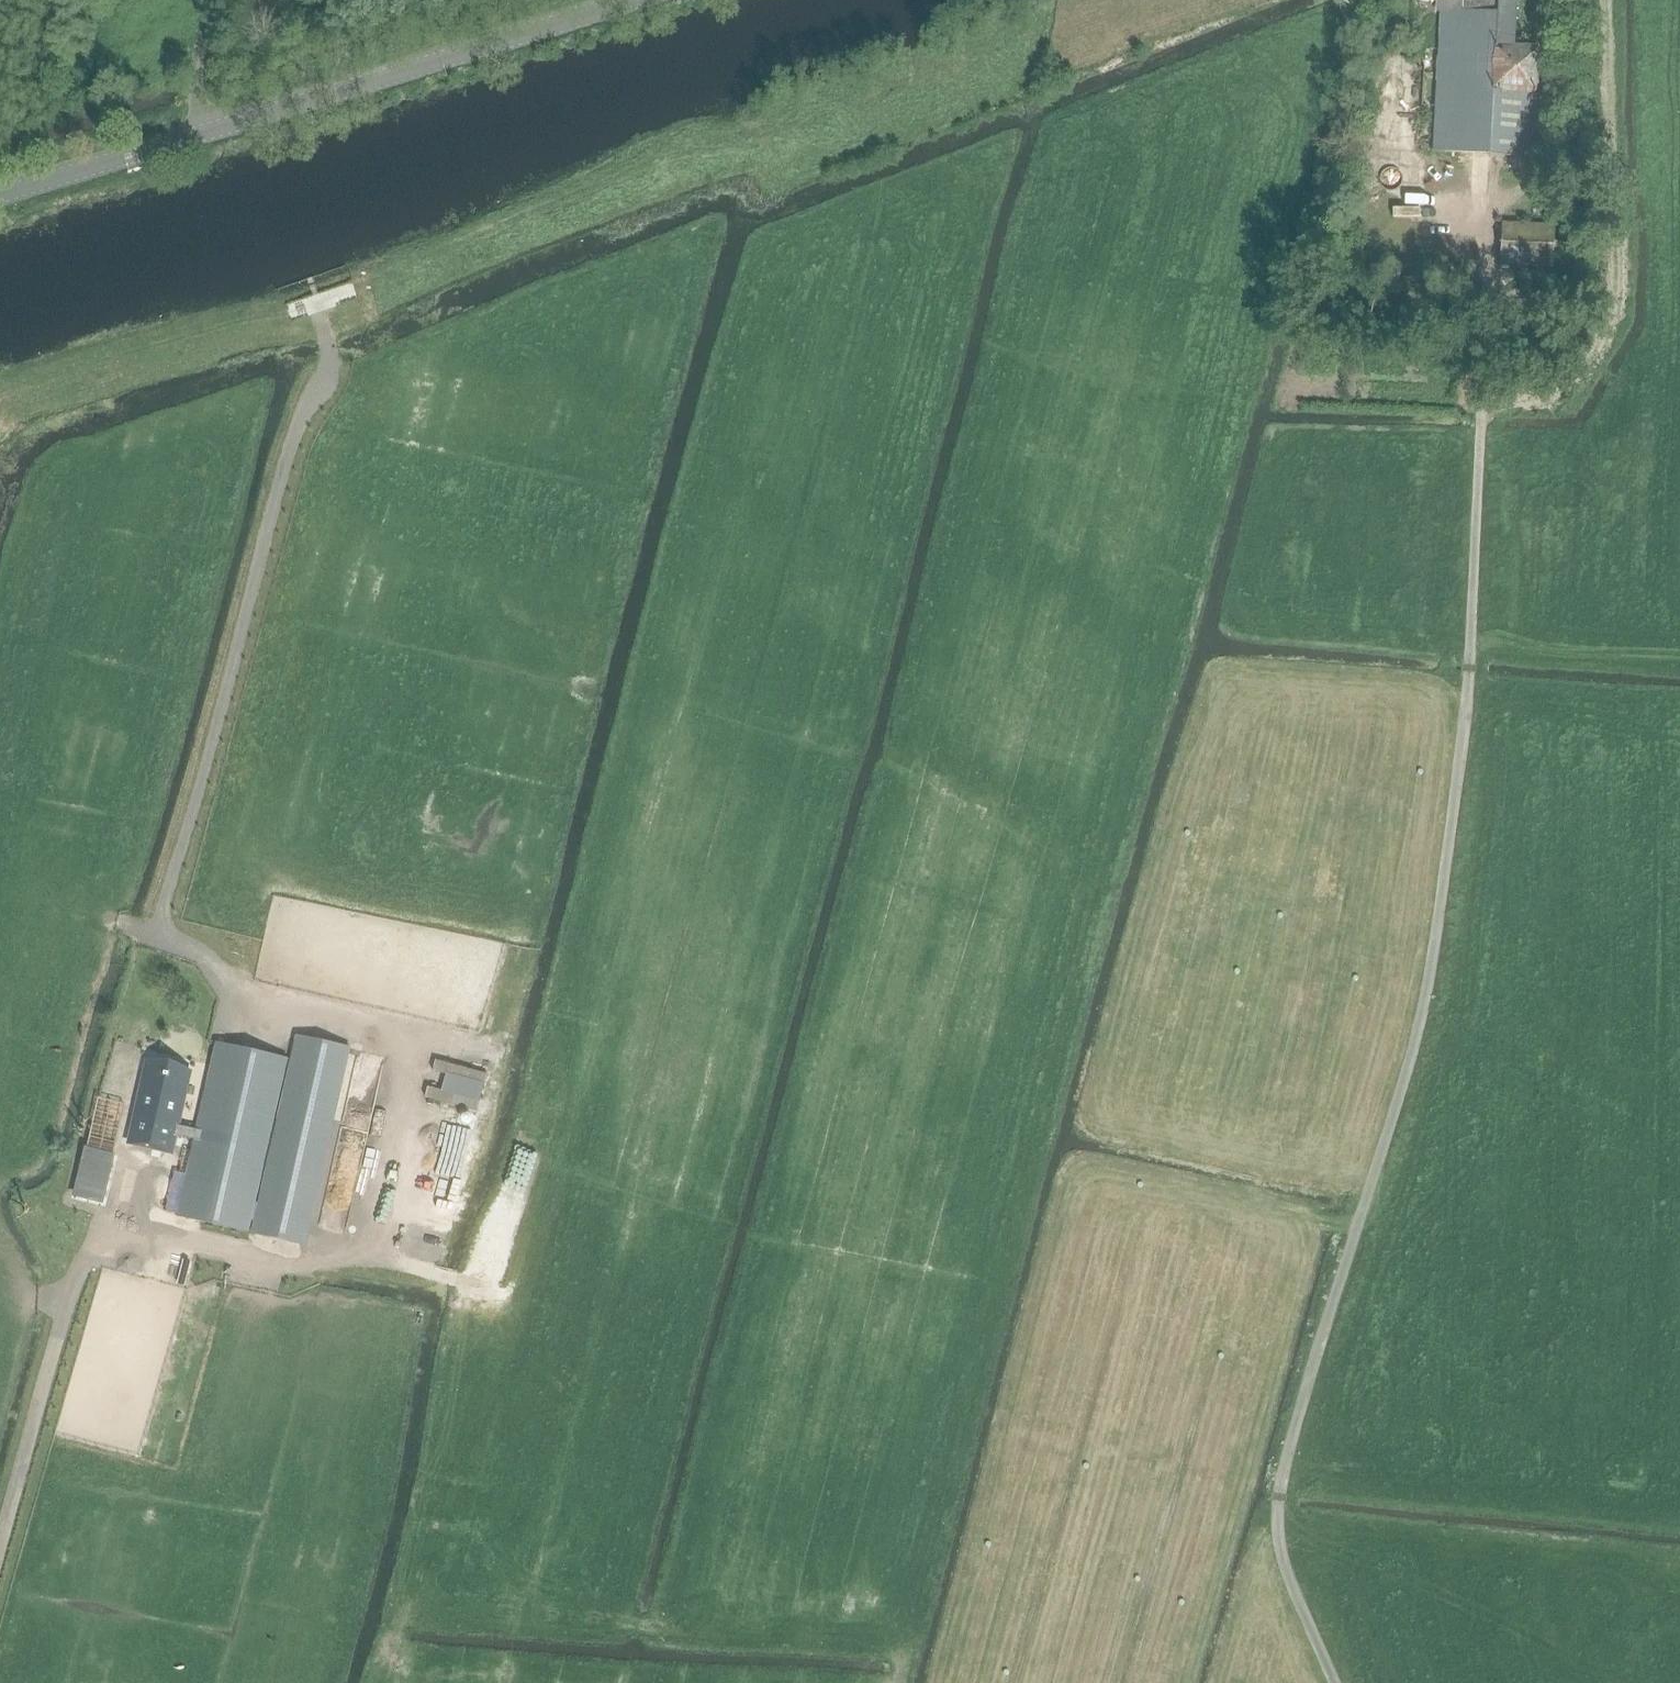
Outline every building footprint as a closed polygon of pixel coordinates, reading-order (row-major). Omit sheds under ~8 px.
[(1438,0),(1437,13),(1441,13),(1432,151),(1486,154),(1534,157),(1540,49),(1513,47),(1516,0),(1438,0)] [(1502,223),(1500,265),(1554,268),(1556,226),(1502,223)] [(217,1043),(178,1217),(306,1246),(334,1121),(348,1054),(349,1048),(295,1035),(289,1059),(217,1043)] [(157,1065),(141,1136),(179,1144),(182,1129),(197,1133),(199,1123),(184,1119),(190,1097),(192,1087),(195,1074),(157,1065)] [(102,1168),(121,1174),(127,1154),(89,1142),(75,1190),(94,1195),(102,1168)]
